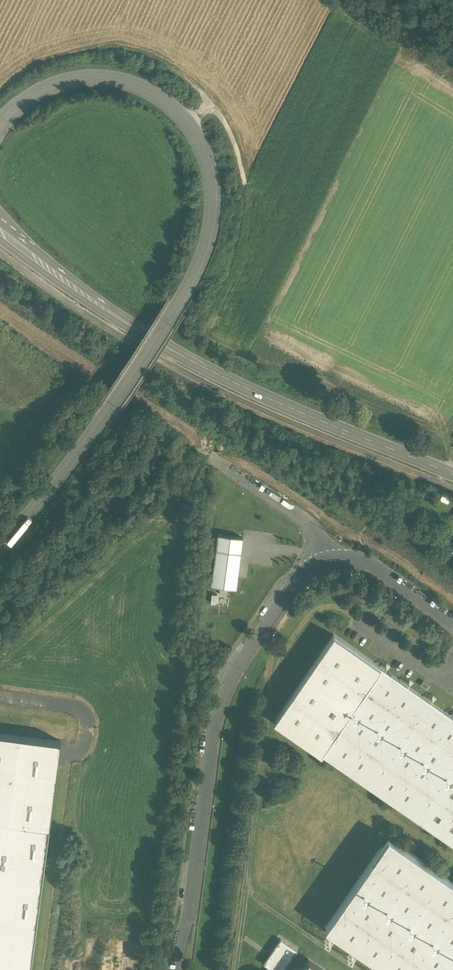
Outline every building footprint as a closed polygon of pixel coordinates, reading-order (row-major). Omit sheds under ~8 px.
[(236,587),(243,536),(218,533),(211,583),(236,587)] [(333,633),(274,719),(320,751),(379,665),(333,633)] [(379,665),(320,751),(452,844),(452,716),(379,665)] [(430,683),(423,679),(420,683),(427,687),(430,683)] [(0,732),(0,819),(49,825),(58,757),(60,740),(0,732)] [(49,825),(0,819),(0,969),(30,969),(49,825)] [(388,835),(325,926),(389,969),(452,969),(452,880),(388,835)] [(264,963),(274,969),(284,969),(297,951),(280,939),(264,963)] [(308,958),(300,969),(325,969),(308,958)]
